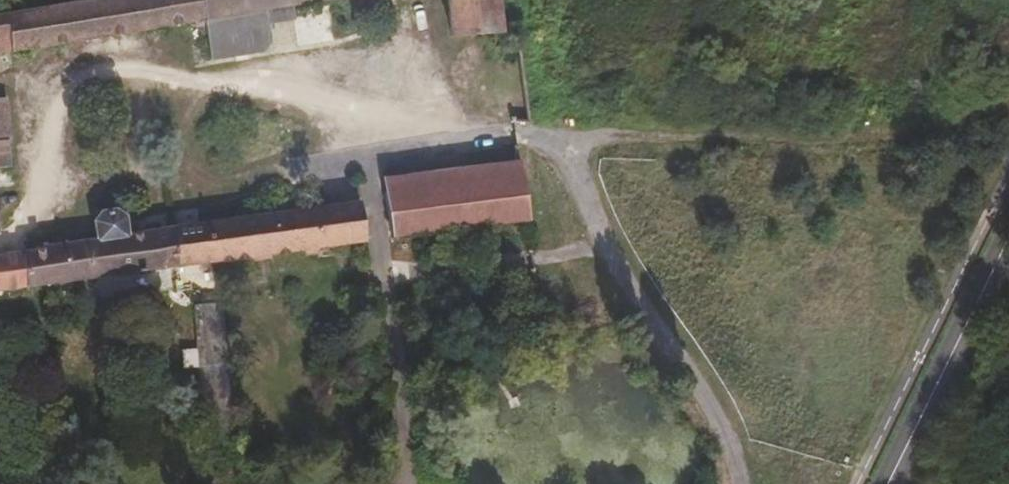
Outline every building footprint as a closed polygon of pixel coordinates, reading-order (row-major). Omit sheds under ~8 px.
[(348,0),(73,0),(0,12),(0,35),(10,34),(13,52),(206,22),(211,60),(259,54),(268,43),(265,27),(264,12),(294,8),(348,0)] [(452,37),(504,30),(500,0),(447,0),(452,37)] [(294,23),(294,8),(264,12),(265,27),(294,23)] [(11,138),(8,96),(0,97),(0,139),(11,138)] [(0,139),(0,168),(13,166),(11,138),(0,139)] [(383,191),(387,211),(409,208),(412,234),(528,218),(521,174),(383,191)] [(366,244),(362,202),(130,232),(128,218),(116,208),(101,210),(93,222),(95,239),(47,244),(43,252),(0,257),(0,292),(366,244)] [(409,208),(387,211),(391,237),(412,234),(409,208)] [(194,305),(197,347),(199,369),(205,442),(233,440),(223,304),(194,305)] [(182,369),(199,369),(197,347),(181,348),(182,369)]
